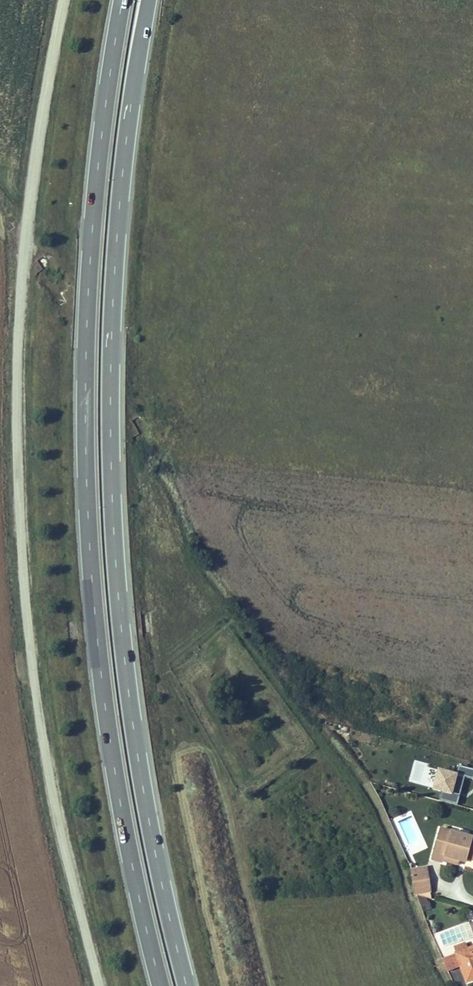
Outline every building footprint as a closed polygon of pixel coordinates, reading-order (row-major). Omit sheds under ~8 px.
[(77,640),(75,620),(68,621),(70,641),(77,640)] [(435,795),(434,802),(452,806),(459,778),(468,780),(471,771),(453,766),(450,775),(432,770),(426,792),(435,795)] [(391,819),(407,856),(427,848),(411,811),(391,819)] [(439,829),(430,861),(442,864),(443,858),(458,862),(459,857),(472,861),(472,838),(439,829)] [(431,890),(427,869),(409,872),(413,894),(431,890)] [(463,949),(457,952),(459,958),(465,955),(463,949)] [(457,952),(451,954),(453,960),(459,958),(457,952)] [(453,960),(457,974),(462,985),(470,985),(472,985),(472,952),(465,955),(459,958),(453,960)] [(446,977),(457,974),(453,960),(441,965),(446,977)]
